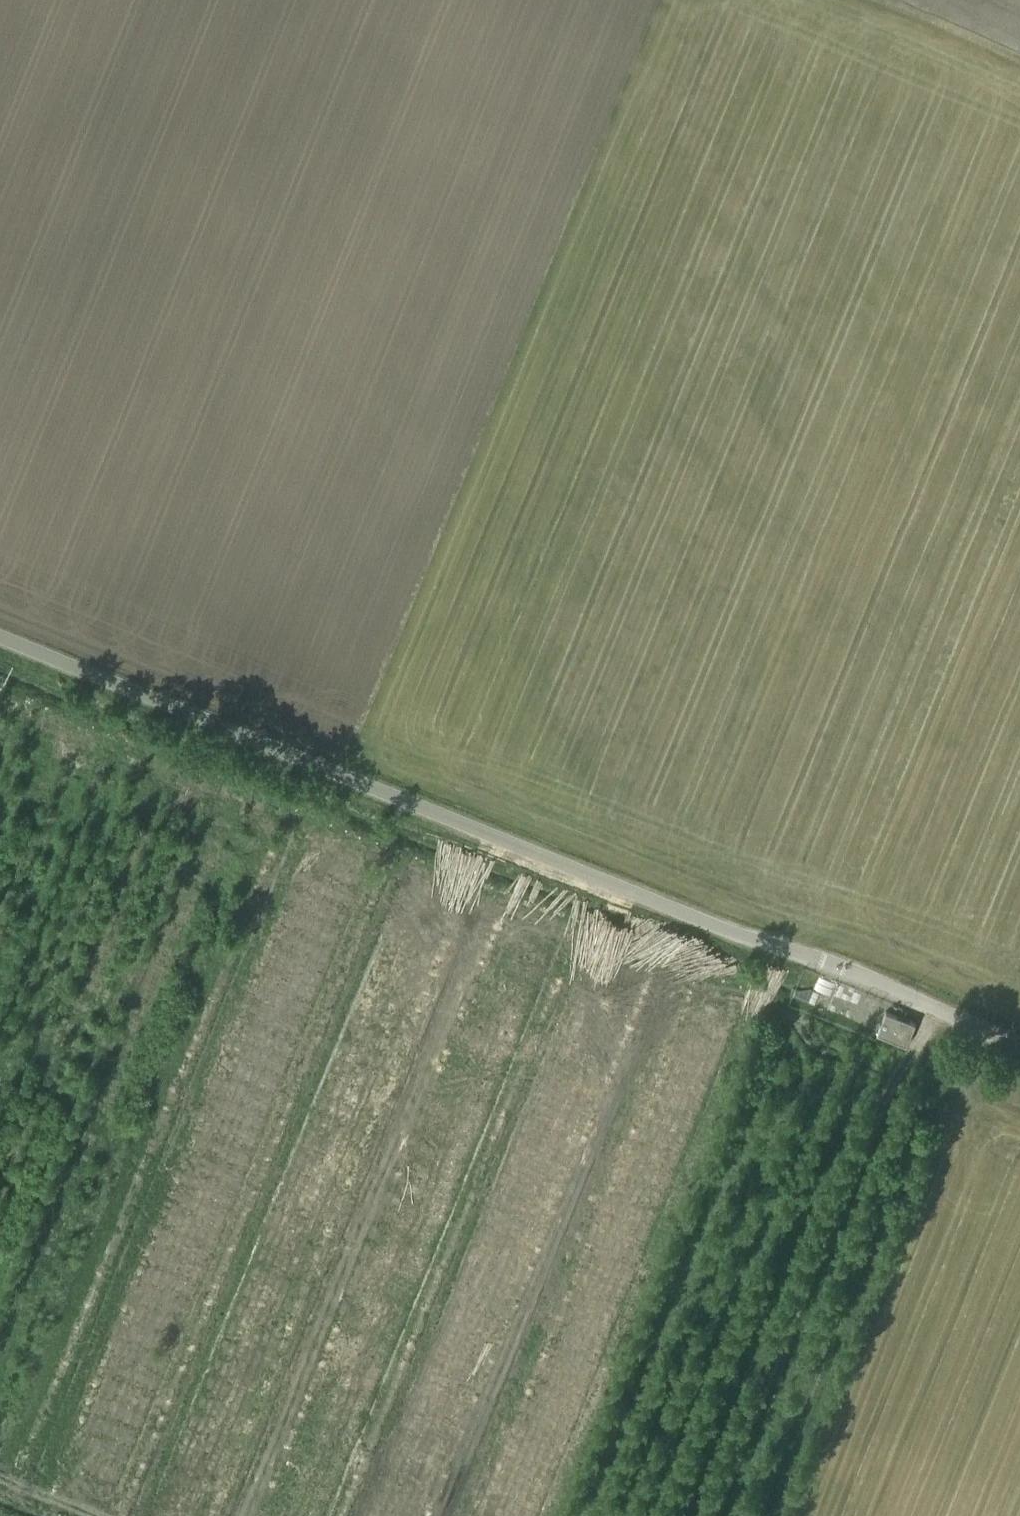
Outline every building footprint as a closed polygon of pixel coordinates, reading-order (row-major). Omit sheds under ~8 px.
[(916,1026),(886,1013),(877,1035),(907,1047),(916,1026)]
